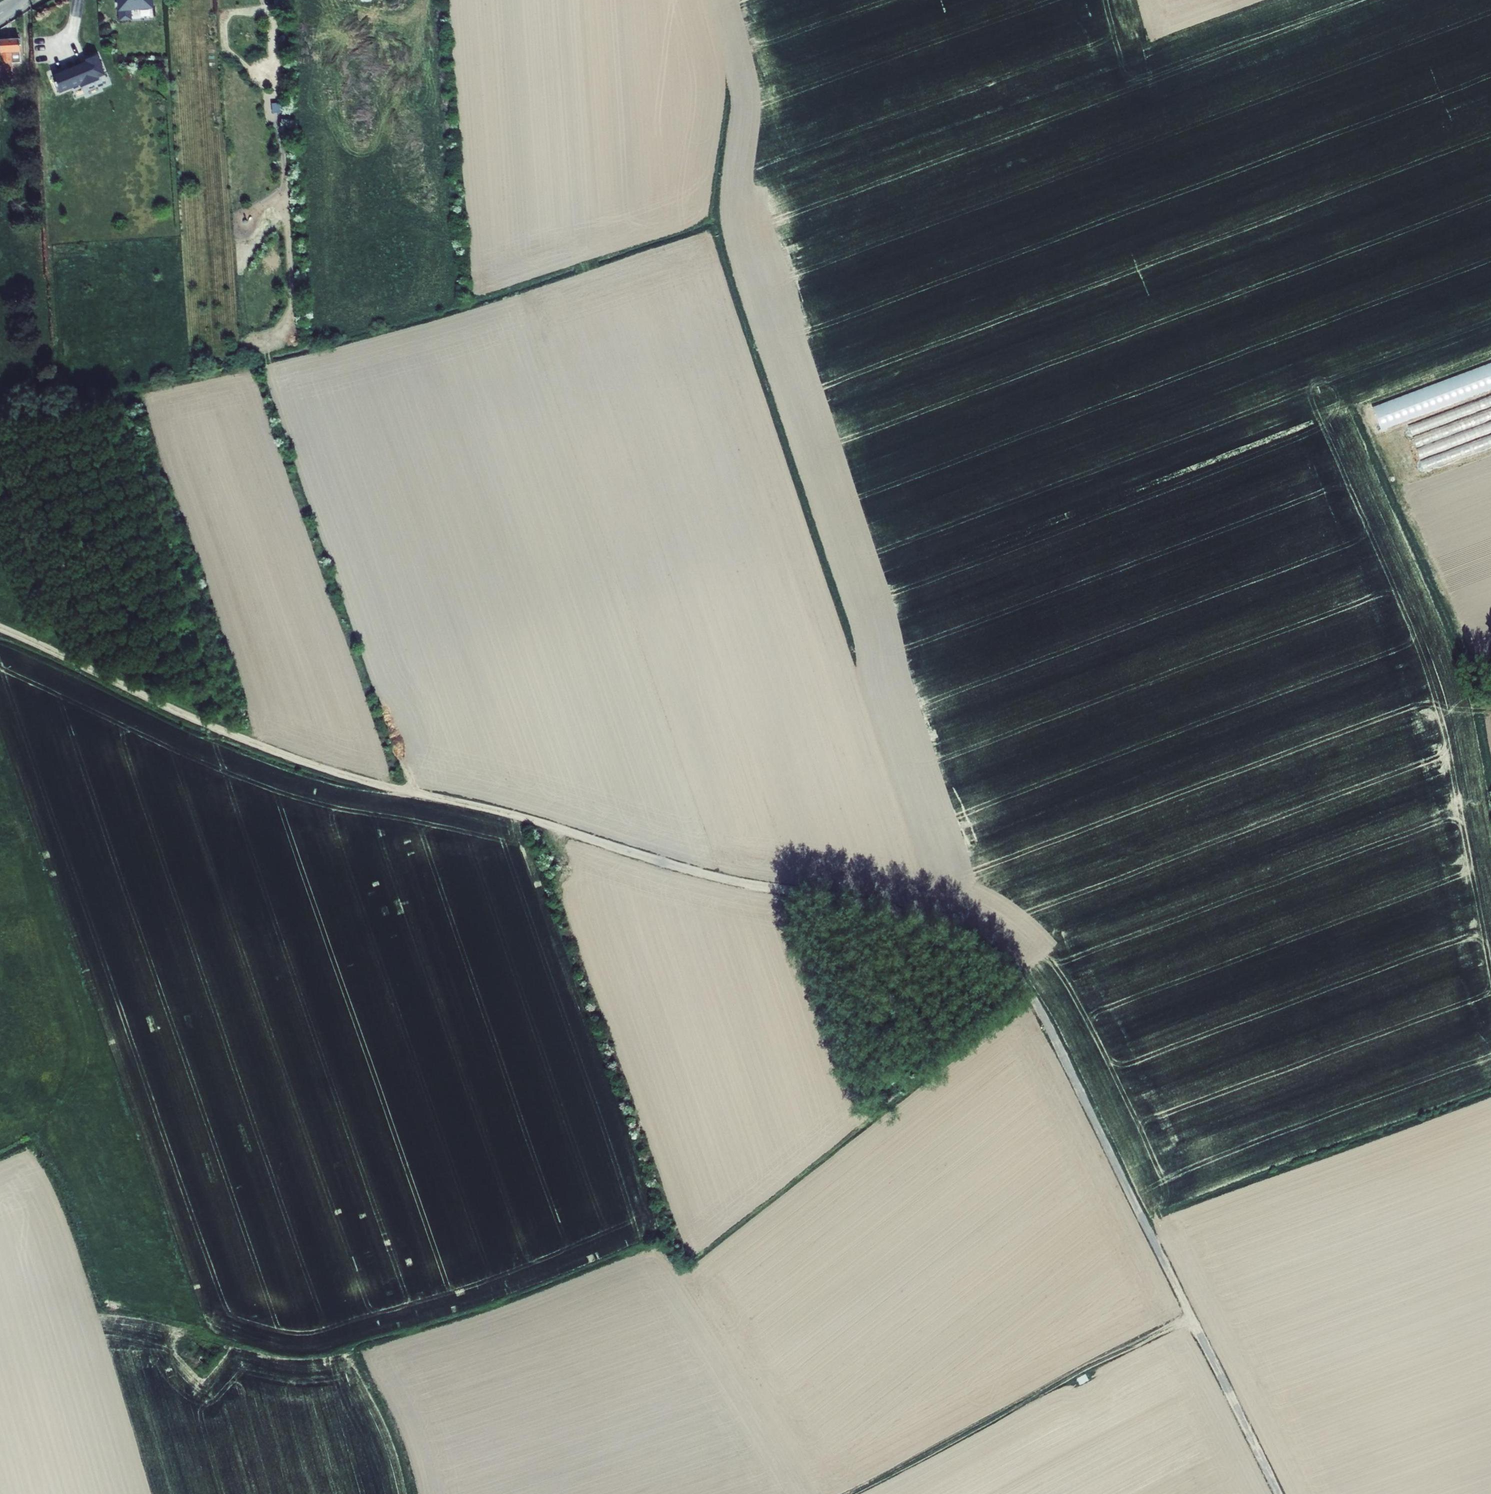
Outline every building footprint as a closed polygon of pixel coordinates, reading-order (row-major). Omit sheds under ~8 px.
[(119,16),(130,16),(129,6),(151,5),(151,0),(118,0),(119,16)] [(0,59),(0,76),(11,76),(10,59),(21,59),(19,35),(0,36),(0,53),(0,59)] [(67,63),(51,69),(58,86),(68,81),(69,84),(79,80),(80,82),(96,75),(95,73),(103,70),(95,52),(85,56),(86,58),(68,66),(67,63)]
